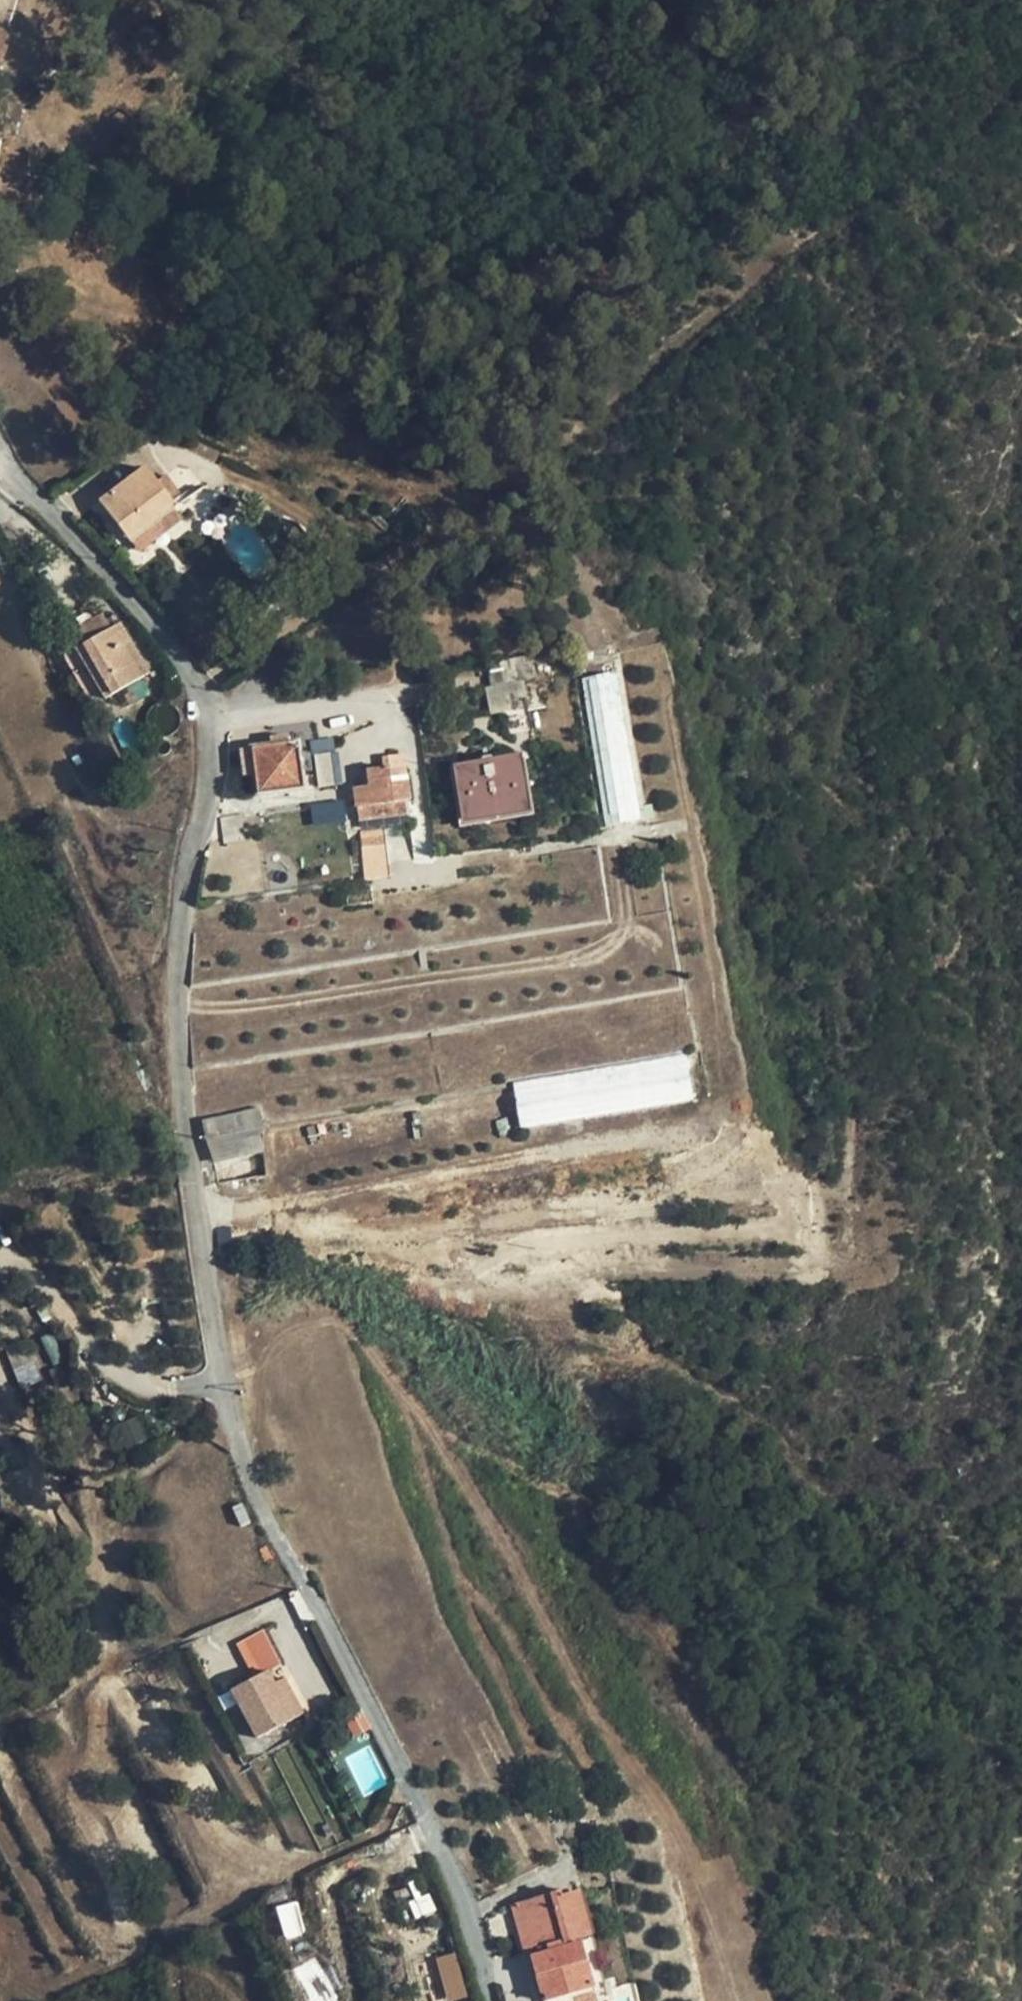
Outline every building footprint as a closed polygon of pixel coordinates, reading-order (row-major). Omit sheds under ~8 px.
[(0,30),(0,60),(11,34),(0,30)] [(126,480),(142,468),(131,454),(115,466),(126,480)] [(173,508),(142,468),(126,480),(98,501),(129,543),(158,520),(173,508)] [(166,530),(158,520),(129,543),(137,553),(166,530)] [(111,629),(102,615),(74,631),(83,645),(111,629)] [(148,674),(119,624),(111,629),(83,645),(76,649),(105,699),(148,674)] [(602,825),(641,820),(623,669),(585,674),(602,825)] [(522,682),(489,688),(484,689),(489,714),(527,706),(522,682)] [(268,737),(269,746),(290,743),(289,734),(268,737)] [(332,737),(309,741),(311,756),(336,752),(332,737)] [(257,796),(305,790),(298,742),(290,743),(269,746),(239,750),(242,777),(254,775),(257,796)] [(354,789),(358,820),(412,814),(403,754),(382,757),(383,768),(366,770),(367,787),(354,789)] [(519,758),(455,768),(464,821),(527,811),(519,758)] [(312,823),(344,820),(343,800),(311,803),(312,823)] [(383,829),(359,831),(363,879),(387,877),(383,829)] [(514,1084),(524,1151),(697,1123),(686,1055),(514,1084)] [(260,1106),(201,1120),(205,1139),(206,1140),(264,1129),(260,1106)] [(264,1129),(206,1140),(214,1164),(263,1152),(264,1129)] [(16,1382),(37,1378),(29,1341),(8,1346),(16,1382)] [(267,1671),(232,1690),(257,1737),(292,1719),(274,1684),(267,1671)] [(284,1678),(274,1684),(292,1719),(303,1713),(284,1678)] [(582,1892),(577,1893),(589,1935),(594,1934),(582,1892)] [(559,1893),(520,1905),(533,1951),(589,1935),(577,1893),(560,1898),(559,1893)] [(284,1939),(304,1933),(296,1901),(276,1906),(284,1939)] [(511,1907),(525,1954),(530,1952),(533,1951),(520,1905),(511,1907)] [(531,1957),(544,2000),(563,2000),(573,1998),(594,1992),(580,1944),(531,1957)] [(448,2000),(450,2000),(468,1996),(454,1952),(434,1958),(448,2000)] [(573,1998),(574,2000),(596,2000),(594,1992),(573,1998)]
